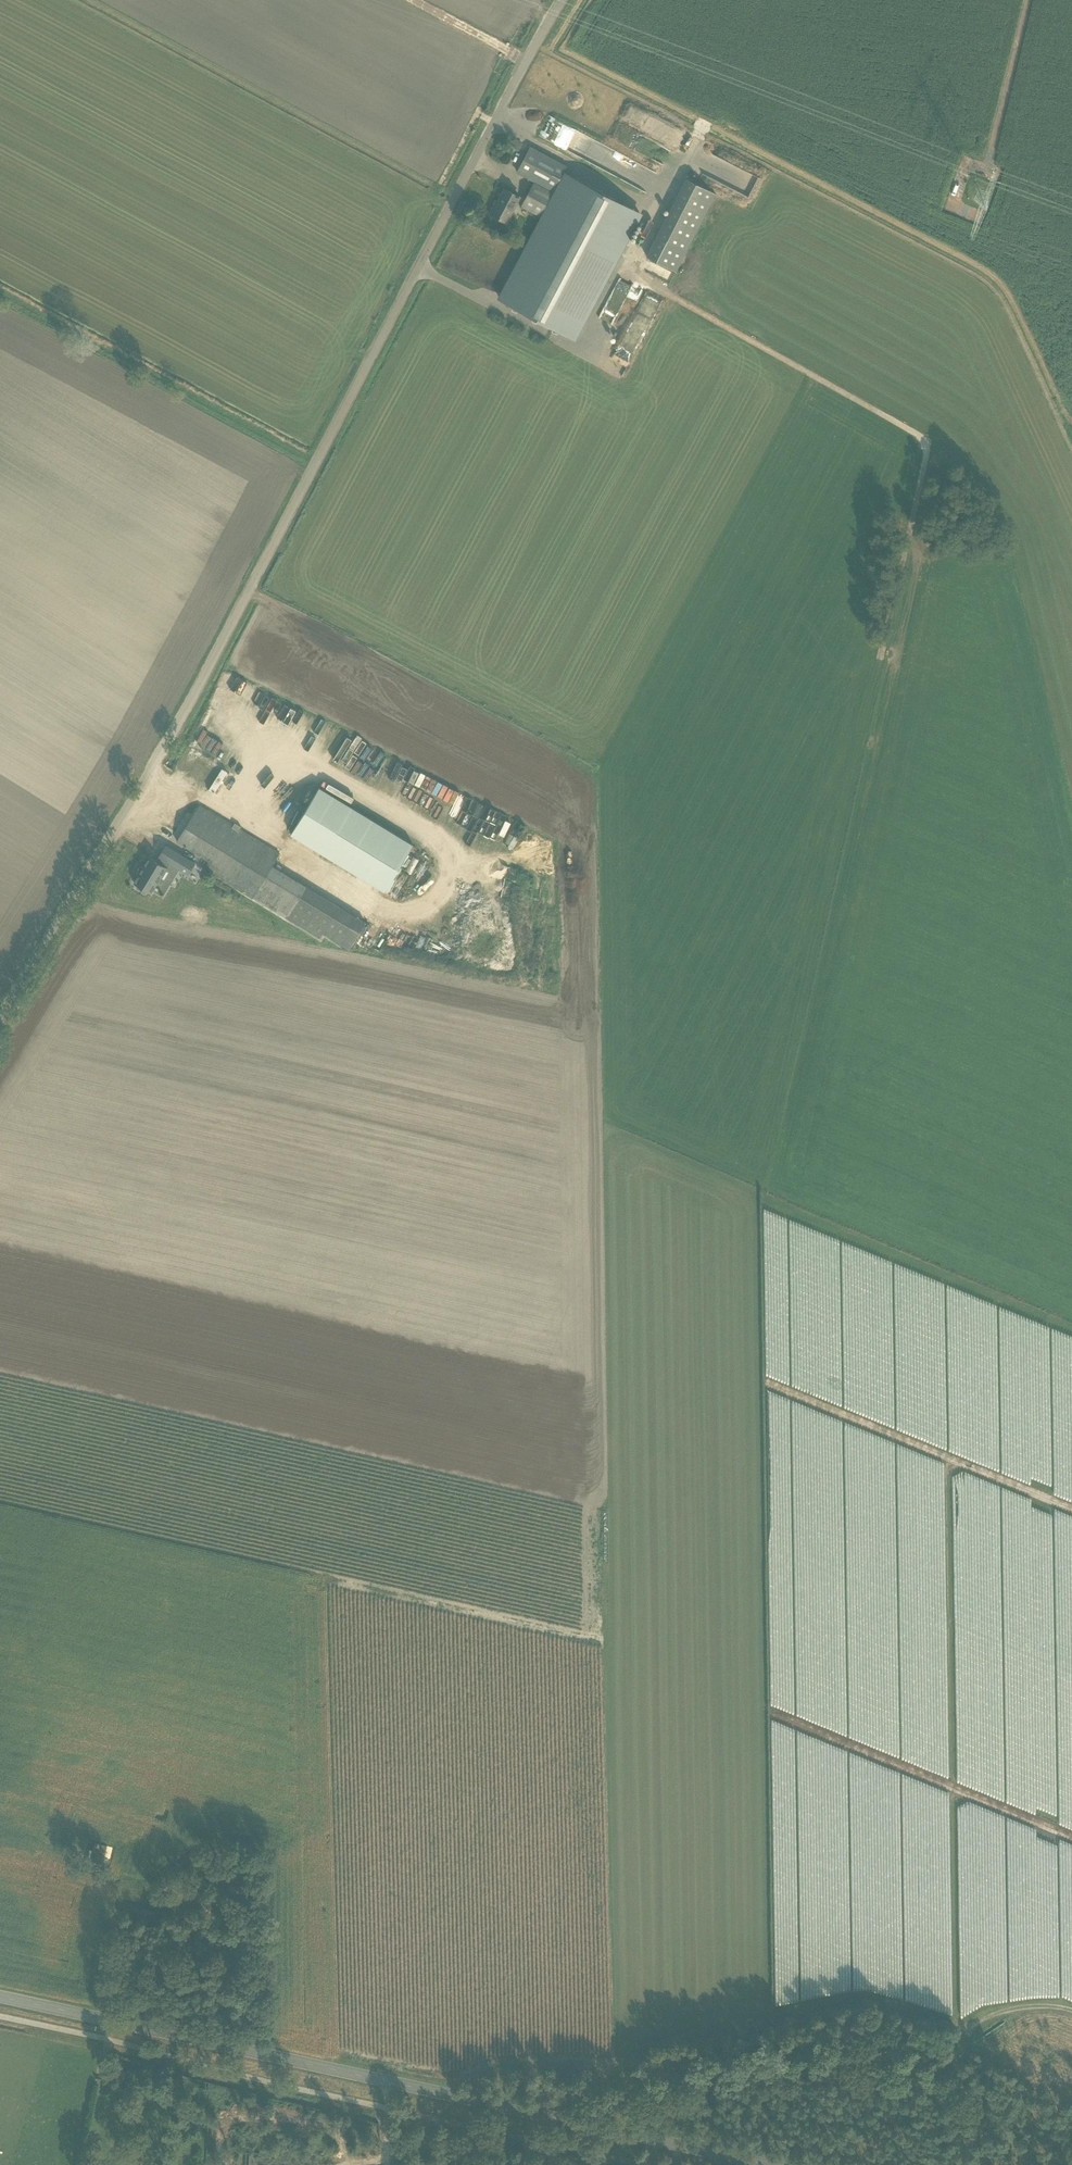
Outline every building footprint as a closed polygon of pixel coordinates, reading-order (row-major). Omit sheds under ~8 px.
[(530,147),(517,172),(535,181),(522,206),(541,216),(567,166),(530,147)] [(572,333),(637,208),(564,171),(499,296),(572,333)] [(646,256),(675,271),(714,194),(685,180),(646,256)] [(490,214),(499,219),(506,222),(519,197),(505,189),(498,202),(497,201),(490,214)] [(598,316),(611,323),(620,309),(607,302),(598,316)] [(281,735),(295,715),(290,712),(276,731),(281,735)] [(331,745),(339,750),(348,737),(335,729),(323,748),(327,751),(331,745)] [(359,739),(351,754),(359,758),(354,767),(372,777),(385,754),(359,739)] [(278,794),(288,785),(281,778),(271,787),(278,794)] [(436,781),(430,793),(462,808),(468,796),(436,781)] [(319,787),(291,834),(385,891),(413,844),(319,787)] [(257,801),(260,805),(270,796),(266,792),(257,801)] [(447,818),(451,807),(436,802),(433,813),(447,818)] [(479,817),(483,805),(477,803),(472,814),(479,817)] [(366,922),(271,864),(278,852),(200,805),(177,842),(209,861),(204,869),(251,897),(251,898),(320,940),(323,935),(349,950),(366,922)] [(498,847),(501,833),(495,831),(491,846),(498,847)] [(498,847),(510,851),(514,841),(508,839),(502,837),(498,847)] [(195,863),(165,845),(156,861),(149,857),(134,883),(138,885),(137,888),(145,893),(147,890),(153,894),(161,880),(164,882),(174,865),(188,874),(195,863)] [(152,2164),(162,2164),(166,2150),(168,2142),(160,2139),(157,2147),(152,2164)]
